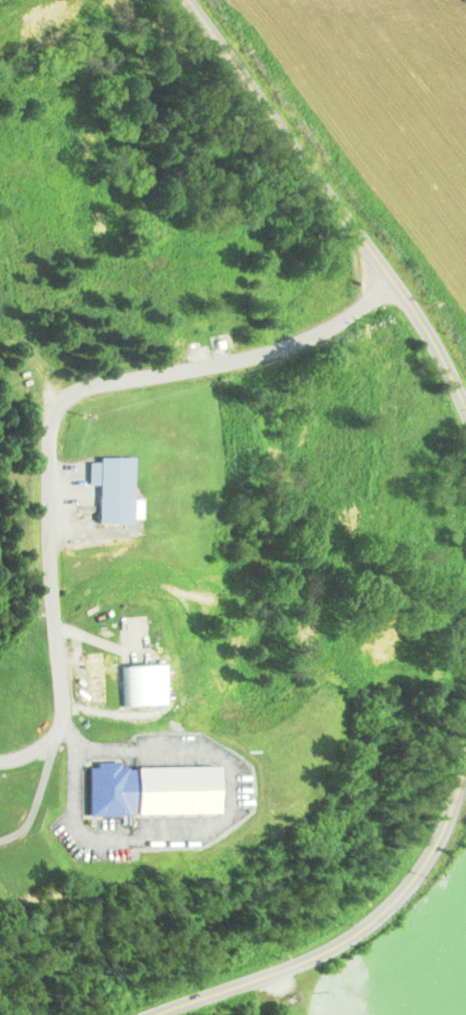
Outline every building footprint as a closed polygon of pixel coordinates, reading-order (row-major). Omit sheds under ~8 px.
[(130,523),(129,457),(96,457),(97,523),(130,523)] [(214,815),(213,765),(120,767),(120,762),(89,763),(90,816),(214,815)]
